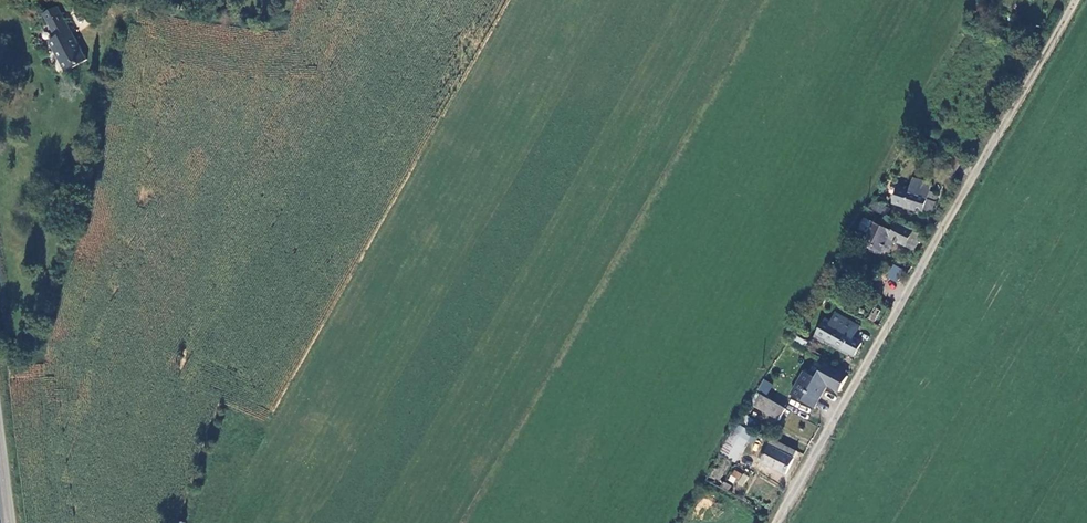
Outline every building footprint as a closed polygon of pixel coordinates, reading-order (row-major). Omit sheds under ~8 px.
[(58,37),(49,42),(65,71),(88,59),(60,8),(46,15),(58,37)] [(999,27),(995,35),(1003,38),(1006,30),(999,27)] [(976,37),(978,31),(970,28),(967,34),(976,37)] [(914,179),(904,209),(922,215),(925,212),(933,215),(937,203),(936,202),(938,195),(930,192),(933,185),(914,179)] [(896,184),(893,193),(903,196),(906,187),(896,184)] [(869,208),(888,216),(892,209),(875,200),(869,208)] [(923,237),(896,224),(891,234),(874,225),(863,245),(882,255),(890,239),(895,241),(916,252),(923,237)] [(890,239),(882,255),(887,258),(895,241),(890,239)] [(837,262),(828,278),(837,284),(846,269),(837,262)] [(887,278),(899,282),(903,268),(891,264),(887,278)] [(830,322),(856,336),(861,328),(835,312),(830,322)] [(825,344),(827,341),(823,339),(831,325),(829,324),(830,322),(825,319),(814,338),(825,344)] [(854,339),(856,336),(830,322),(829,324),(831,325),(823,339),(827,341),(854,356),(861,343),(854,339)] [(807,375),(795,397),(815,409),(829,386),(841,393),(849,378),(828,366),(819,382),(807,375)] [(763,378),(757,389),(766,395),(773,384),(763,378)] [(780,422),(787,409),(763,395),(756,408),(780,422)] [(745,414),(739,425),(752,432),(757,422),(745,414)] [(739,425),(707,481),(718,487),(722,480),(733,462),(737,464),(753,433),(752,432),(739,425)] [(786,476),(795,458),(782,452),(785,445),(774,440),(762,462),(786,476)] [(795,458),(799,452),(785,445),(782,452),(795,458)] [(742,488),(749,477),(734,469),(728,480),(742,488)] [(722,480),(718,487),(729,493),(734,486),(722,480)]
